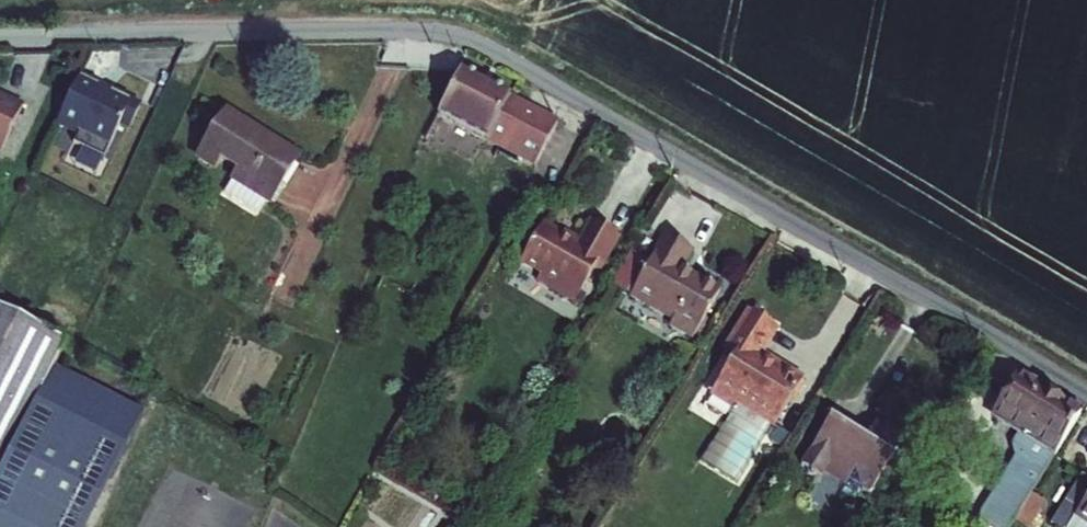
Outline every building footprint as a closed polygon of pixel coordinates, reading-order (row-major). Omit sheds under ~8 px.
[(69,74),(46,122),(67,132),(62,143),(94,158),(110,122),(120,127),(129,107),(120,103),(121,99),(100,89),(98,94),(88,90),(90,84),(69,74)] [(88,90),(98,94),(100,89),(90,84),(88,90)] [(559,133),(465,85),(443,128),(536,177),(559,133)] [(0,106),(0,132),(10,110),(0,106)] [(301,164),(232,117),(204,158),(220,169),(226,160),(242,170),(235,180),(238,182),(229,195),(261,216),(270,203),(273,205),(301,164)] [(624,243),(596,227),(586,245),(569,236),(566,241),(545,229),(523,269),(546,281),(542,287),(580,308),(600,273),(606,276),(624,243)] [(668,250),(633,309),(675,334),(671,340),(693,353),(721,306),(684,284),(695,266),(668,250)] [(0,320),(0,526),(76,526),(132,412),(41,368),(53,346),(0,320)] [(782,345),(755,328),(729,369),(739,375),(716,411),(737,425),(702,481),(738,504),(806,397),(785,383),(781,388),(762,376),(782,345)] [(1085,428),(1027,389),(1015,408),(1007,410),(1001,421),(1005,424),(1002,429),(1025,443),(1018,455),(1019,463),(1051,482),(1085,428)] [(914,444),(887,428),(867,458),(862,456),(862,449),(856,445),(850,447),(833,436),(805,481),(825,494),(830,487),(851,501),(845,511),(858,519),(866,506),(873,510),(914,444)] [(1061,526),(1086,526),(1086,487),(1061,526)]
